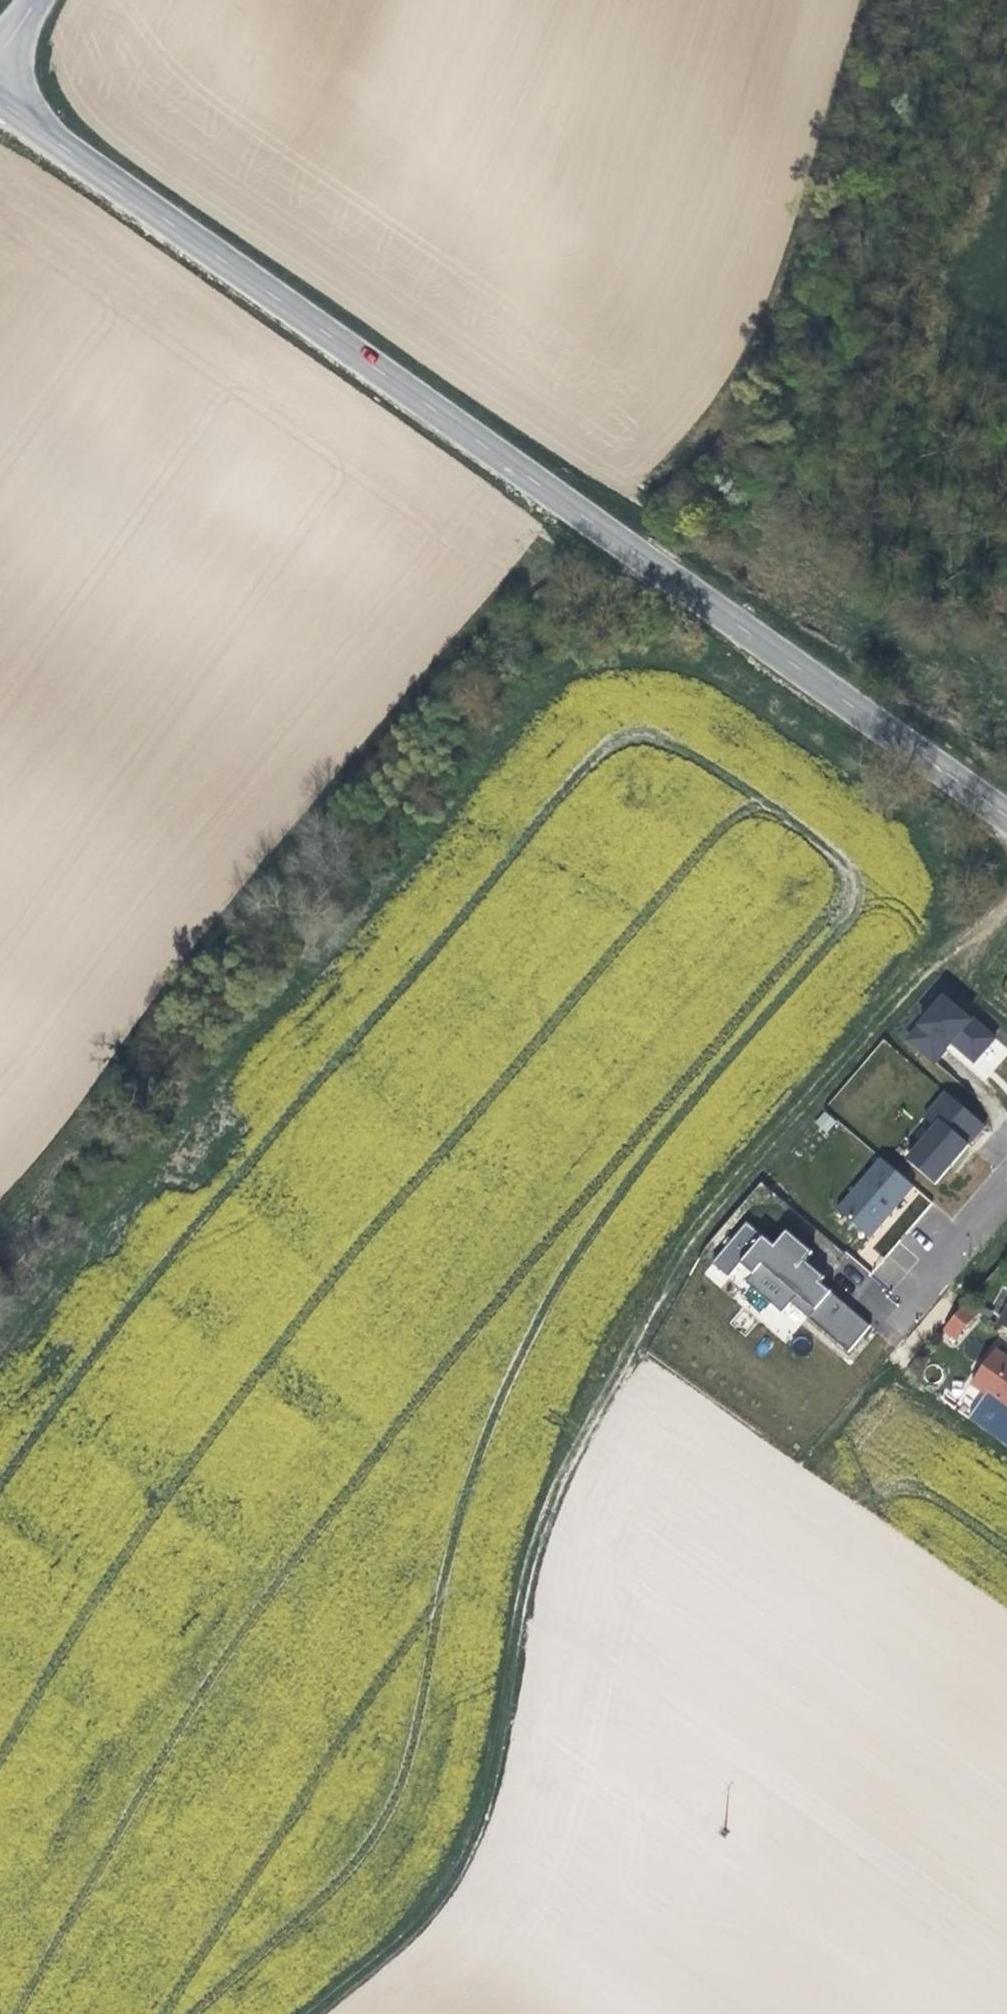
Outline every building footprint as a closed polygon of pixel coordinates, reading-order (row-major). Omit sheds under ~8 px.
[(947,999),(911,1042),(939,1065),(952,1048),(956,1044),(979,1063),(999,1039),(975,1019),(974,1021),(947,999)] [(940,1129),(912,1163),(939,1186),(970,1149),(989,1127),(950,1094),(928,1120),(940,1129)] [(918,1189),(886,1161),(841,1212),(874,1240),(894,1217),(918,1189)] [(816,1310),(824,1300),(812,1290),(819,1282),(824,1276),(804,1259),(812,1251),(786,1229),(773,1244),(762,1235),(739,1262),(753,1273),(761,1263),(797,1294),(816,1310)] [(790,1302),(797,1294),(761,1263),(753,1273),(745,1282),(781,1313),(790,1302)] [(825,1287),(819,1282),(812,1290),(824,1300),(831,1292),(825,1287)] [(816,1310),(797,1294),(790,1302),(848,1352),(871,1326),(831,1292),(824,1300),(816,1310)] [(965,1304),(945,1330),(956,1339),(977,1313),(965,1304)] [(998,1324),(1006,1329),(1006,1309),(998,1324)] [(971,1383),(987,1394),(1006,1409),(1006,1356),(997,1348),(971,1383)] [(987,1394),(970,1418),(1006,1446),(1006,1409),(987,1394)]
